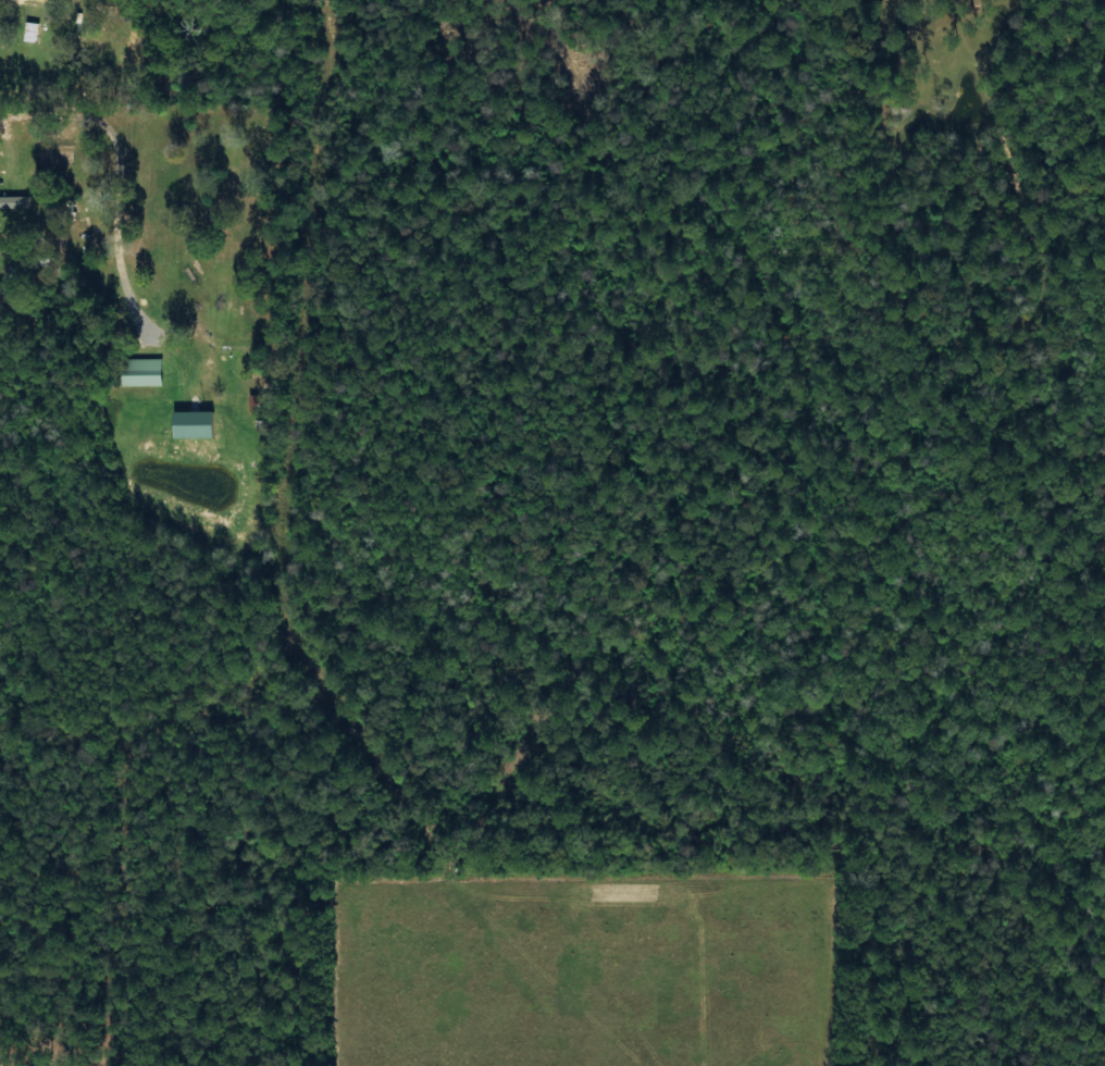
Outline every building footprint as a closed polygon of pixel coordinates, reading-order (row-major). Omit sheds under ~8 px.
[(23,40),(36,42),(38,23),(25,21),(23,40)] [(27,207),(27,195),(0,196),(0,208),(27,207)] [(121,386),(161,385),(161,359),(121,359),(121,386)] [(211,410),(172,411),(173,438),(212,437),(211,410)]
